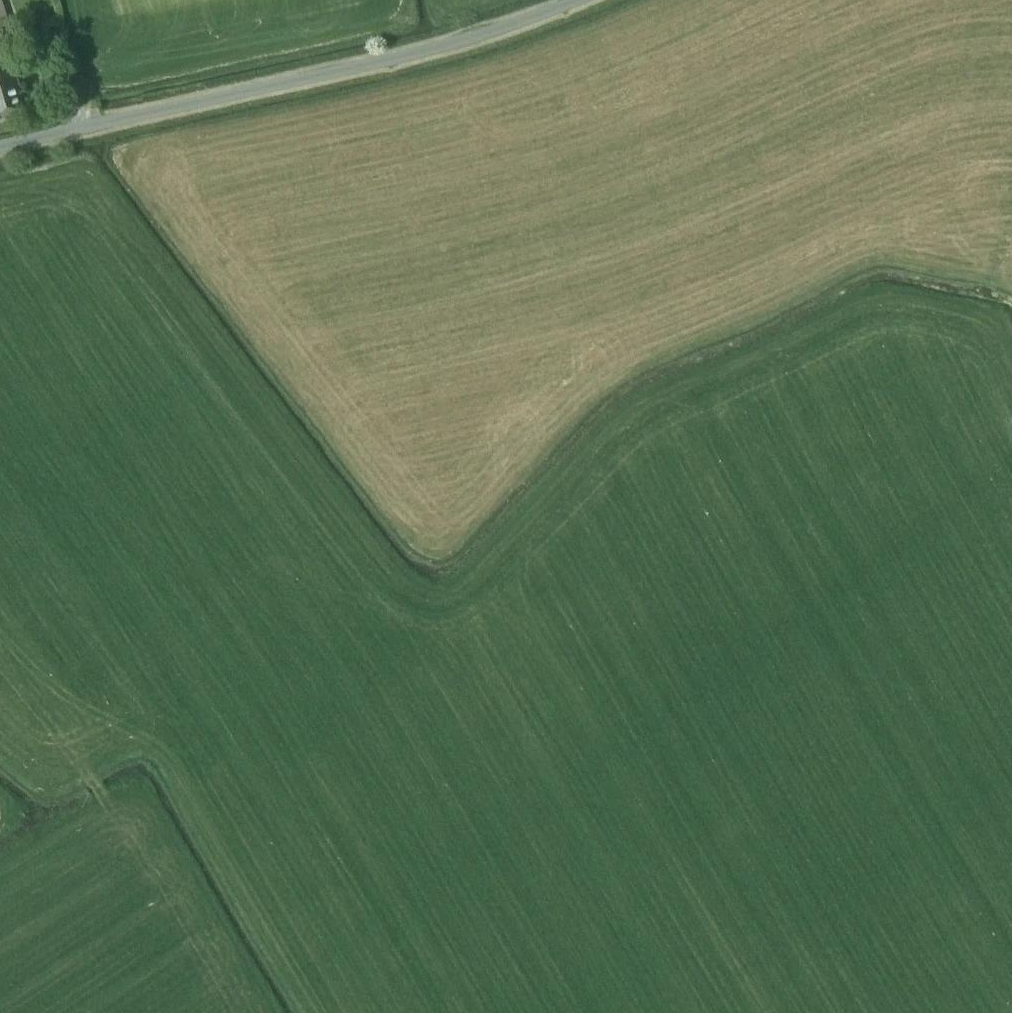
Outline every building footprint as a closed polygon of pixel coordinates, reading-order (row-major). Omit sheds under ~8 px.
[(2,0),(0,0),(0,26),(9,23),(2,0)] [(22,109),(16,92),(20,91),(0,29),(0,116),(22,109)]
